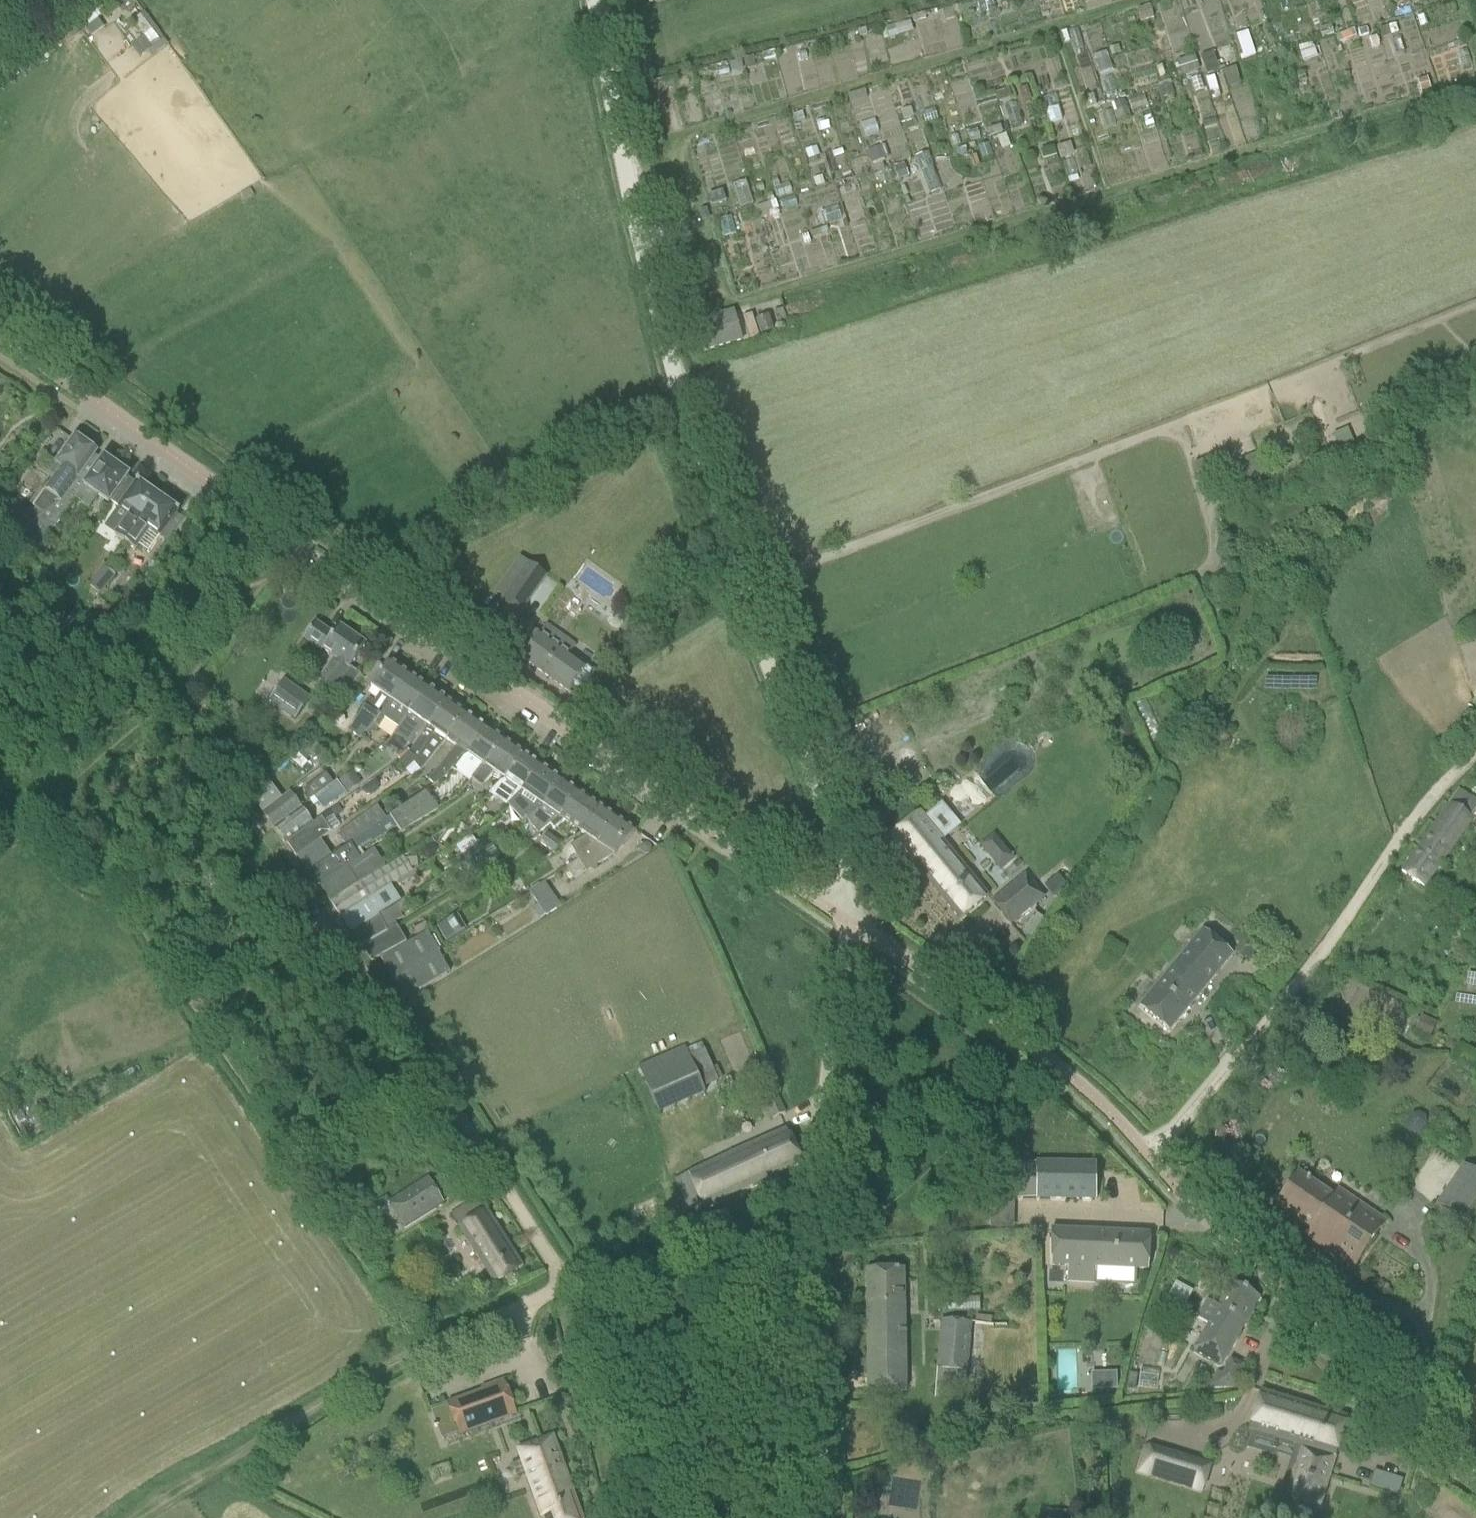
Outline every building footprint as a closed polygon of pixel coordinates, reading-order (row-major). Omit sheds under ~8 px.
[(977,3),(979,15),(995,11),(992,0),(991,0),(977,3)] [(1150,6),(1137,9),(1140,22),(1153,19),(1150,6)] [(88,7),(75,17),(84,30),(98,19),(88,7)] [(144,13),(132,22),(153,47),(164,38),(144,13)] [(1331,25),(1319,29),(1322,38),(1334,35),(1331,25)] [(1366,28),(1358,31),(1360,37),(1368,35),(1366,28)] [(1340,35),(1336,37),(1339,45),(1343,43),(1344,44),(1357,39),(1353,30),(1340,35)] [(1246,31),(1234,35),(1242,59),(1254,55),(1246,31)] [(1229,45),(1200,57),(1205,70),(1235,58),(1229,45)] [(1307,45),(1298,48),(1300,55),(1309,52),(1307,45)] [(752,58),(743,60),(745,69),(754,67),(752,58)] [(1107,58),(1095,62),(1099,74),(1112,70),(1107,58)] [(740,62),(730,64),(732,74),(743,71),(740,62)] [(1427,78),(1417,81),(1421,93),(1430,90),(1427,78)] [(1172,87),(1158,90),(1161,100),(1174,96),(1172,87)] [(1124,100),(1113,104),(1116,112),(1127,108),(1124,100)] [(884,145),(866,152),(871,165),(888,158),(884,145)] [(816,147),(805,151),(808,160),(819,156),(816,147)] [(965,147),(955,152),(956,158),(966,158),(965,147)] [(884,170),(883,179),(892,180),(892,171),(884,170)] [(770,203),(756,208),(758,215),(772,211),(770,203)] [(782,310),(773,313),(781,333),(789,330),(782,310)] [(768,316),(755,321),(760,335),(773,331),(768,316)] [(738,324),(701,336),(706,353),(743,341),(738,324)] [(31,512),(12,526),(36,552),(71,503),(73,500),(64,494),(74,476),(78,478),(85,469),(94,455),(96,452),(76,438),(70,447),(64,455),(57,465),(59,466),(44,490),(31,512)] [(1257,454),(1236,458),(1241,481),(1261,477),(1257,454)] [(74,476),(64,494),(73,500),(74,501),(102,461),(94,455),(85,469),(78,478),(74,476)] [(74,501),(88,511),(99,495),(110,503),(128,477),(104,459),(102,461),(74,501)] [(127,478),(111,502),(119,508),(118,509),(128,515),(114,534),(125,542),(158,497),(137,482),(136,484),(127,478)] [(158,497),(125,542),(135,549),(138,545),(148,552),(159,537),(160,538),(167,528),(179,512),(158,497)] [(528,564),(503,599),(491,616),(509,629),(546,577),(528,564)] [(103,566),(87,586),(99,596),(115,576),(103,566)] [(333,692),(350,668),(366,645),(339,627),(333,636),(315,623),(303,641),(321,653),(322,651),(334,659),(318,682),(333,692)] [(568,693),(575,684),(583,690),(595,673),(569,655),(575,646),(546,625),(540,634),(532,628),(513,653),(568,693)] [(616,649),(610,657),(616,662),(623,654),(616,649)] [(364,705),(350,728),(359,736),(361,738),(364,734),(372,727),(391,700),(392,701),(410,676),(395,665),(389,661),(386,665),(378,677),(370,688),(379,694),(374,702),(368,699),(364,705)] [(372,727),(364,734),(368,736),(373,730),(374,730),(376,732),(385,719),(398,728),(428,688),(410,676),(392,701),(391,700),(372,727)] [(269,702),(295,720),(310,700),(283,681),(269,702)] [(398,728),(393,735),(409,746),(425,726),(427,727),(428,726),(429,727),(448,702),(428,688),(398,728)] [(425,730),(409,753),(418,759),(421,771),(446,740),(465,714),(448,702),(429,727),(428,726),(427,727),(429,728),(425,730)] [(434,786),(445,778),(451,770),(453,768),(465,752),(467,753),(486,728),(465,714),(446,740),(456,747),(428,780),(434,786)] [(453,768),(451,770),(456,774),(458,771),(472,781),(484,765),(503,740),(486,728),(467,753),(465,752),(453,768)] [(309,738),(300,748),(311,759),(320,748),(309,738)] [(484,765),(472,781),(481,788),(494,772),(504,779),(505,780),(523,754),(503,740),(484,765)] [(507,805),(508,806),(522,792),(541,766),(523,754),(505,780),(504,779),(488,795),(506,807),(507,805)] [(522,821),(526,818),(542,805),(543,806),(561,780),(541,766),(522,792),(508,806),(522,821)] [(352,773),(338,783),(346,794),(360,784),(352,773)] [(325,774),(303,791),(311,801),(333,784),(325,774)] [(550,826),(551,826),(560,818),(578,792),(561,780),(543,806),(542,805),(526,818),(541,833),(550,826)] [(272,786),(253,801),(263,815),(282,799),(272,786)] [(263,815),(274,829),(302,807),(291,792),(263,815)] [(387,818),(350,844),(356,854),(397,828),(401,834),(438,810),(424,792),(387,818)] [(563,822),(579,833),(581,832),(599,806),(578,792),(560,818),(551,826),(554,830),(563,822)] [(1448,804),(1400,872),(1424,889),(1473,820),(1471,819),(1470,818),(1449,805),(1448,804)] [(377,805),(337,834),(346,847),(350,844),(387,818),(377,805)] [(571,847),(570,848),(577,859),(578,858),(597,844),(616,818),(599,806),(581,832),(579,833),(586,838),(571,847)] [(274,829),(285,844),(286,843),(314,823),(302,807),(274,829)] [(890,837),(959,921),(988,897),(920,813),(890,837)] [(314,823),(286,843),(297,858),(320,841),(331,833),(320,818),(314,823)] [(578,858),(577,859),(585,874),(586,873),(613,857),(636,832),(616,818),(597,844),(578,858)] [(1012,860),(993,837),(981,847),(1000,870),(1012,860)] [(320,841),(297,858),(308,874),(331,857),(320,841)] [(331,857),(308,874),(318,888),(320,886),(360,859),(356,854),(350,844),(346,847),(331,857)] [(692,853),(682,847),(682,846),(675,856),(685,863),(692,853)] [(320,886),(330,903),(385,867),(374,850),(360,859),(320,886)] [(490,863),(482,850),(465,861),(474,874),(490,863)] [(330,903),(340,918),(367,900),(384,889),(412,872),(402,856),(385,867),(330,903)] [(460,856),(453,860),(457,867),(464,863),(460,856)] [(992,903),(1010,925),(1043,898),(1025,875),(992,903)] [(540,886),(530,893),(546,917),(556,910),(540,886)] [(384,889),(367,900),(377,916),(387,910),(394,905),(384,889)] [(367,900),(340,918),(350,934),(352,932),(377,916),(367,900)] [(395,906),(388,911),(395,923),(403,918),(395,906)] [(352,932),(360,948),(397,926),(395,923),(388,911),(387,910),(377,916),(352,932)] [(371,963),(380,958),(406,942),(397,926),(360,948),(361,948),(362,948),(371,963)] [(1139,1008),(1165,1030),(1169,1032),(1232,955),(1203,931),(1139,1008)] [(406,942),(380,958),(404,1000),(449,973),(426,932),(407,943),(406,942)] [(1242,942),(1234,952),(1244,960),(1245,958),(1252,949),(1242,942)] [(1252,949),(1245,958),(1253,964),(1259,956),(1252,949)] [(1421,1015),(1411,1037),(1426,1044),(1436,1022),(1421,1015)] [(720,1087),(706,1049),(686,1056),(683,1047),(635,1064),(652,1112),(720,1087)] [(785,1114),(784,1113),(776,1096),(764,1102),(772,1120),(785,1114)] [(22,1110),(14,1114),(27,1138),(35,1134),(46,1128),(33,1104),(22,1110)] [(56,1110),(49,1113),(54,1123),(60,1120),(56,1110)] [(802,1164),(786,1130),(675,1182),(687,1208),(700,1202),(704,1210),(802,1164)] [(1016,1199),(1096,1201),(1096,1165),(1015,1163),(1016,1199)] [(1435,1205),(1460,1222),(1461,1220),(1464,1222),(1475,1204),(1475,1174),(1463,1165),(1435,1205)] [(1306,1237),(1353,1269),(1385,1222),(1338,1190),(1333,1198),(1299,1175),(1278,1206),(1312,1229),(1306,1237)] [(388,1201),(405,1226),(442,1203),(426,1177),(388,1201)] [(458,1226),(495,1284),(522,1266),(485,1209),(458,1226)] [(701,1219),(705,1243),(712,1241),(712,1242),(731,1239),(726,1213),(707,1217),(708,1217),(701,1219)] [(1051,1231),(1051,1266),(1067,1266),(1066,1281),(1094,1282),(1095,1268),(1148,1270),(1150,1235),(1051,1231)] [(866,1270),(868,1392),(906,1392),(904,1270),(866,1270)] [(1169,1296),(1187,1304),(1193,1291),(1174,1283),(1169,1296)] [(1259,1298),(1241,1288),(1232,1283),(1218,1308),(1207,1302),(1198,1319),(1208,1325),(1193,1352),(1220,1367),(1259,1298)] [(979,1299),(943,1299),(944,1312),(979,1312),(979,1299)] [(975,1317),(975,1324),(991,1326),(991,1319),(975,1317)] [(937,1370),(968,1372),(972,1323),(941,1320),(937,1370)] [(1218,1372),(1209,1388),(1237,1387),(1245,1368),(1231,1359),(1222,1375),(1218,1372)] [(1089,1372),(1090,1391),(1116,1389),(1116,1371),(1089,1372)] [(447,1405),(458,1436),(517,1415),(504,1381),(481,1389),(482,1392),(447,1405)] [(1286,1497),(1320,1508),(1347,1419),(1261,1392),(1249,1431),(1302,1447),(1286,1497)] [(542,1517),(582,1517),(552,1437),(517,1450),(542,1517)] [(1156,1474),(1155,1477),(1190,1488),(1190,1485),(1197,1463),(1163,1452),(1156,1474)] [(1373,1471),(1370,1487),(1398,1492),(1401,1477),(1373,1471)]
